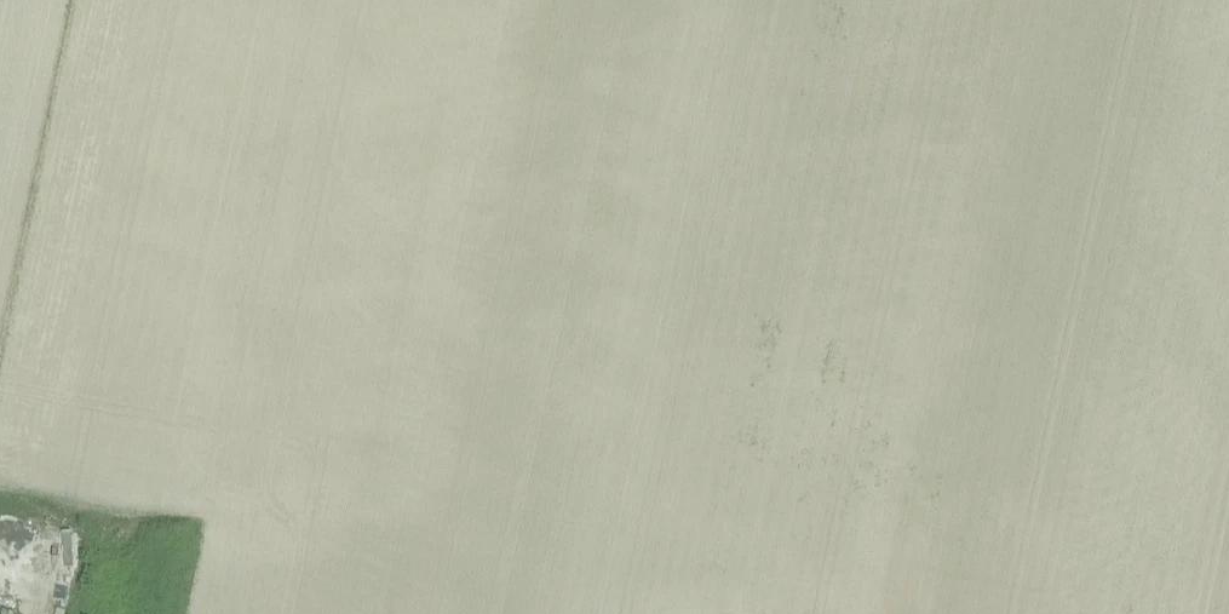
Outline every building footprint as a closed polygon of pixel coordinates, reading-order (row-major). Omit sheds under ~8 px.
[(34,613),(88,613),(105,525),(0,505),(0,607),(34,613)]
